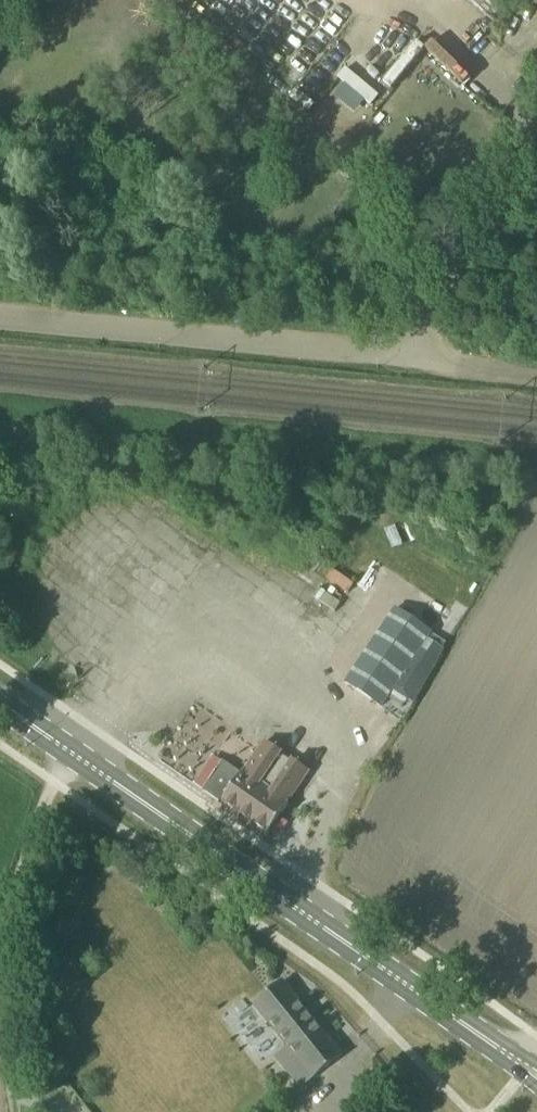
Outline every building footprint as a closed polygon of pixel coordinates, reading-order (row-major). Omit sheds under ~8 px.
[(508,0),(472,0),(493,18),(508,0)] [(465,85),(473,75),(436,41),(429,48),(420,40),(384,80),(393,88),(428,51),(465,85)] [(372,105),(381,94),(347,67),(339,78),(372,105)] [(415,602),(405,617),(394,610),(346,682),(382,706),(430,634),(432,636),(443,620),(415,602)] [(280,752),(265,742),(244,773),(243,772),(242,774),(223,762),(203,791),(221,803),(220,804),(267,837),(268,835),(289,803),(288,803),(309,772),(294,761),(293,761),(292,762),(280,754),(281,753),(280,752)] [(343,1056),(283,981),(254,1005),(288,1047),(275,1057),(301,1089),(343,1056)]
